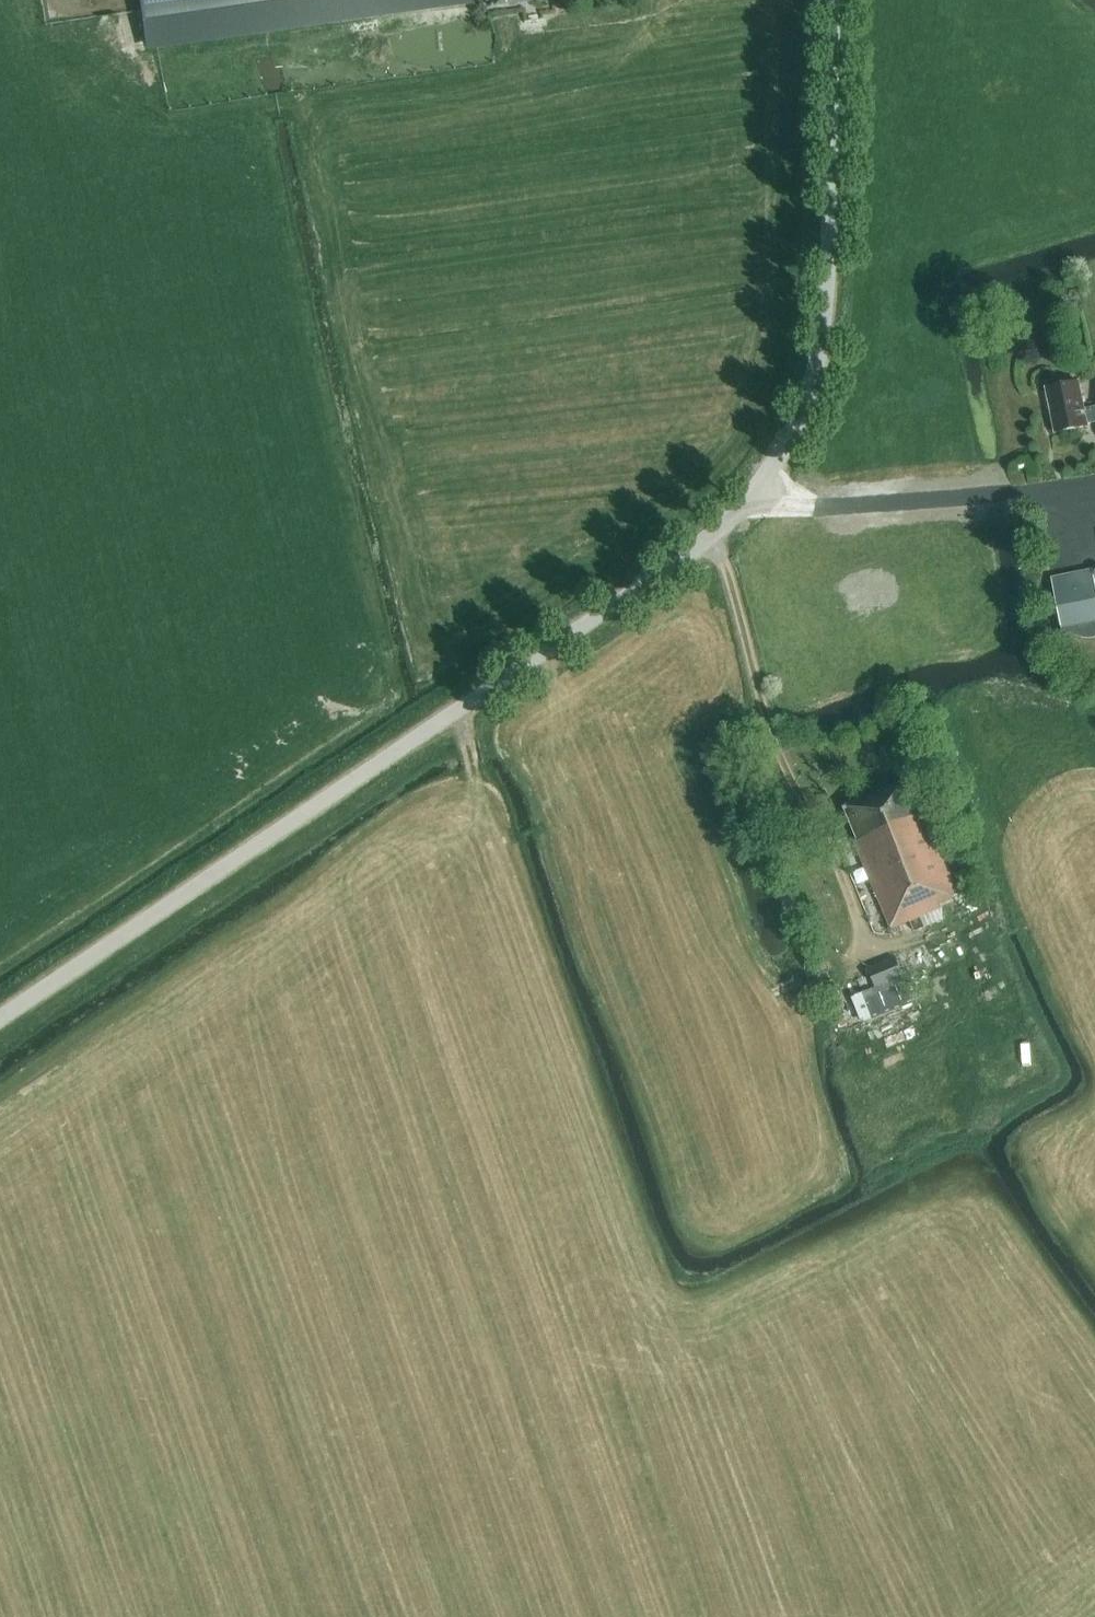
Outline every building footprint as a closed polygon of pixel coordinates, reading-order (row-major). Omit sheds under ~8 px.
[(38,63),(139,50),(135,18),(264,0),(29,0),(38,63)] [(1085,409),(1080,381),(1048,387),(1057,432),(1089,426),(1088,424),(1094,422),(1094,407),(1085,409)] [(1053,578),(1062,625),(1094,618),(1094,569),(1053,578)] [(921,813),(908,781),(846,807),(859,839),(853,841),(890,928),(942,906),(941,903),(960,895),(926,811),(921,813)] [(869,968),(877,988),(867,993),(855,998),(865,1023),(914,1002),(895,956),(868,967),(869,968)]
